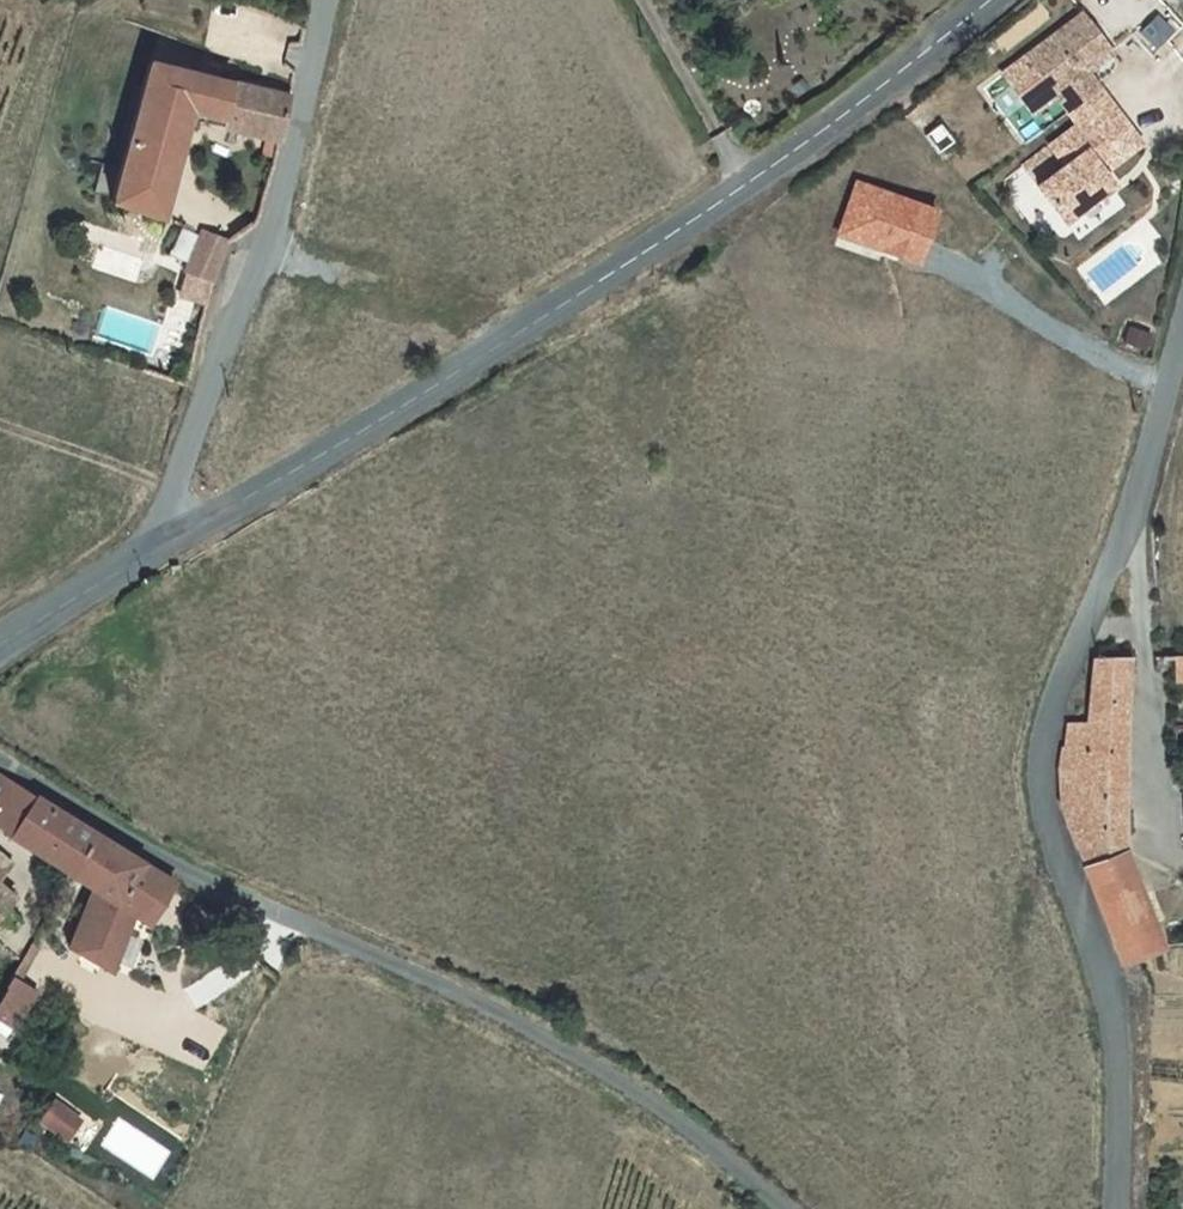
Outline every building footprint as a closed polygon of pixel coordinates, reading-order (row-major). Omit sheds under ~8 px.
[(1082,15),(1026,57),(1067,110),(1097,87),(1086,72),(1111,53),(1082,15)] [(1151,48),(1169,37),(1158,18),(1140,30),(1151,48)] [(149,62),(109,201),(160,218),(190,111),(240,122),(237,132),(266,138),(280,141),(289,97),(149,62)] [(1140,144),(1097,87),(1067,110),(1078,125),(1050,146),(1065,166),(1038,186),(1064,222),(1112,186),(1102,173),(1099,168),(1106,163),(1109,167),(1140,144)] [(280,141),(266,138),(262,155),(275,157),(280,141)] [(1102,173),(1109,167),(1106,163),(1099,168),(1102,173)] [(851,181),(838,240),(930,260),(943,202),(851,181)] [(228,239),(203,230),(185,271),(211,281),(228,239)] [(168,567),(169,572),(169,578),(180,577),(179,567),(179,565),(168,567)] [(1172,656),(1173,681),(1182,681),(1182,656),(1172,656)] [(1127,657),(1092,659),(1086,724),(1064,725),(1061,746),(1058,747),(1057,768),(1058,801),(1119,963),(1133,958),(1159,948),(1121,851),(1127,657)] [(77,866),(98,836),(0,775),(0,827),(15,837),(19,830),(26,834),(77,866)] [(77,866),(26,834),(22,842),(72,874),(77,866)] [(98,836),(77,866),(72,874),(80,879),(91,862),(112,875),(100,892),(75,950),(109,969),(131,913),(148,923),(173,883),(150,869),(98,836)] [(14,864),(0,852),(0,880),(14,864)] [(91,862),(80,879),(95,889),(67,946),(75,950),(100,892),(112,875),(91,862)] [(16,898),(0,884),(0,915),(16,898)] [(36,991),(12,976),(6,987),(7,988),(0,999),(0,1019),(14,1027),(36,991)] [(70,1140),(84,1118),(58,1103),(45,1125),(70,1140)]
